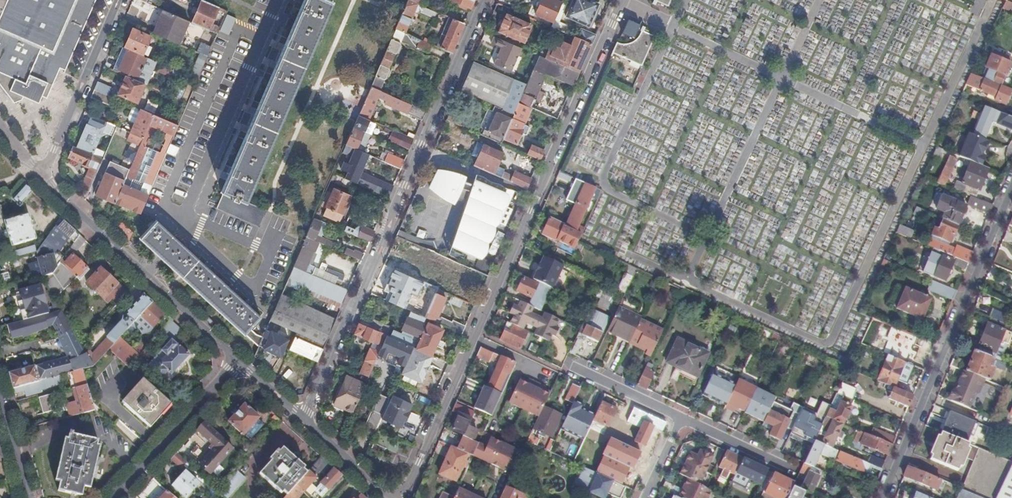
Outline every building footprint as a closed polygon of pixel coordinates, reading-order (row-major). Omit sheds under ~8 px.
[(0,19),(0,86),(15,105),(23,102),(25,99),(28,91),(43,98),(48,100),(62,70),(66,72),(68,67),(98,0),(8,0),(3,12),(0,19)] [(8,0),(0,0),(0,19),(3,12),(8,0)] [(245,203),(332,2),(333,0),(305,0),(303,4),(299,3),(297,2),(294,8),(300,11),(288,39),(282,36),(279,43),(281,44),(285,46),(283,51),(279,49),(276,48),(271,60),(273,61),(278,63),(276,68),(271,66),(269,65),(266,72),(273,75),(260,103),(254,100),(251,107),(253,108),(257,110),(255,115),(251,113),(249,112),(243,124),(245,125),(250,127),(247,133),(243,131),(241,130),(238,137),(244,140),(232,167),(226,164),(223,171),(225,172),(229,174),(226,180),(221,192),(223,193),(245,203)] [(449,0),(470,10),(475,0),(449,0)] [(562,4),(553,0),(541,0),(535,14),(553,23),(562,4)] [(566,17),(588,27),(599,5),(589,0),(574,0),(566,17)] [(656,2),(654,1),(652,6),(655,8),(657,4),(668,9),(672,0),(657,0),(656,2)] [(1011,13),(1011,3),(1007,0),(1006,1),(1002,9),(1011,13)] [(220,8),(203,1),(193,23),(218,34),(220,28),(213,25),(220,8)] [(396,30),(405,34),(418,5),(409,1),(396,30)] [(437,14),(423,8),(421,13),(435,19),(437,14)] [(168,12),(164,11),(154,34),(179,45),(189,22),(168,12)] [(498,32),(523,43),(531,26),(506,15),(498,32)] [(453,20),(449,19),(442,35),(447,37),(453,20)] [(442,35),(437,48),(451,54),(464,25),(453,20),(447,37),(442,35)] [(581,29),(577,39),(592,45),(596,36),(581,29)] [(610,58),(611,58),(612,58),(613,55),(642,67),(654,38),(644,33),(645,30),(642,29),(640,33),(641,34),(639,37),(637,40),(636,42),(635,42),(633,43),(631,44),(630,45),(627,46),(624,46),(620,46),(619,46),(618,45),(619,44),(617,43),(616,43),(610,58)] [(151,37),(133,30),(125,47),(143,55),(151,37)] [(371,88),(379,91),(384,80),(386,79),(401,46),(400,44),(401,41),(408,44),(407,46),(422,53),(423,51),(429,53),(432,46),(426,43),(423,42),(418,40),(405,34),(396,30),(371,88)] [(185,37),(183,44),(193,47),(195,40),(185,37)] [(500,49),(491,71),(508,78),(521,49),(495,37),(492,45),(500,49)] [(577,39),(574,38),(570,48),(587,56),(592,45),(577,39)] [(550,47),(545,59),(579,74),(584,62),(550,47)] [(156,62),(128,50),(119,70),(134,77),(133,80),(145,85),(146,85),(150,76),(153,78),(155,73),(152,71),(156,62)] [(992,57),(1010,64),(1011,64),(1011,62),(1011,59),(994,52),(992,57)] [(207,59),(202,57),(193,78),(198,80),(207,59)] [(536,95),(546,71),(575,83),(579,74),(545,59),(540,57),(527,86),(525,90),(536,95)] [(985,82),(1001,88),(1010,64),(992,57),(986,70),(990,71),(985,82)] [(172,76),(174,70),(161,64),(158,71),(171,77),(172,76)] [(172,76),(183,80),(185,75),(174,70),(172,76)] [(990,71),(986,70),(982,81),(985,82),(990,71)] [(193,78),(187,76),(185,80),(196,84),(198,80),(193,78)] [(1005,106),(1010,92),(1001,88),(985,82),(982,81),(971,76),(966,86),(995,98),(994,101),(1005,106)] [(133,80),(127,77),(119,95),(137,103),(145,85),(133,80)] [(519,103),(525,90),(527,86),(514,80),(509,92),(502,110),(514,115),(519,103)] [(112,88),(98,82),(95,90),(108,96),(112,88)] [(396,104),(398,99),(389,96),(381,92),(379,91),(371,88),(359,117),(368,121),(378,99),(388,103),(389,101),(396,104)] [(205,93),(194,89),(188,103),(187,106),(184,112),(182,118),(178,126),(179,126),(167,154),(176,158),(180,149),(181,149),(205,93)] [(95,90),(91,98),(111,106),(114,99),(108,96),(95,90)] [(40,106),(43,98),(28,91),(25,99),(40,106)] [(535,97),(530,108),(532,109),(558,120),(563,109),(550,103),(552,99),(544,96),(542,100),(535,97)] [(530,127),(525,125),(532,109),(530,108),(519,103),(514,115),(503,139),(516,145),(521,134),(526,136),(530,127)] [(426,112),(412,106),(408,115),(422,122),(426,112)] [(154,116),(134,107),(129,119),(130,122),(136,124),(132,134),(134,135),(144,139),(154,116)] [(502,110),(494,107),(492,112),(496,113),(488,133),(484,131),(482,136),(501,144),(503,139),(514,115),(502,110)] [(1011,131),(1011,119),(984,108),(975,129),(987,134),(992,123),(1011,131)] [(480,129),(484,131),(488,133),(496,113),(492,112),(488,110),(480,129)] [(463,119),(450,113),(447,120),(460,126),(463,119)] [(106,123),(92,116),(77,149),(92,156),(106,123)] [(135,184),(137,181),(153,187),(167,154),(179,126),(178,126),(175,125),(154,116),(144,139),(141,146),(130,171),(127,177),(133,179),(132,182),(132,183),(135,184)] [(376,125),(368,121),(359,117),(346,146),(363,153),(371,136),(376,125)] [(404,137),(385,129),(383,134),(390,137),(390,139),(394,144),(410,151),(414,141),(404,137)] [(407,132),(404,137),(414,141),(416,136),(407,132)] [(134,135),(130,142),(141,146),(144,139),(134,135)] [(527,189),(532,180),(515,172),(513,177),(504,173),(505,170),(498,167),(503,154),(499,153),(487,148),(478,143),(472,156),(478,159),(474,167),(527,189)] [(489,144),(487,148),(499,153),(501,149),(489,144)] [(532,145),(527,155),(535,158),(540,161),(544,151),(532,145)] [(343,153),(348,156),(341,171),(357,177),(366,155),(363,153),(346,146),(343,153)] [(73,147),(69,157),(88,166),(95,169),(98,170),(103,160),(92,156),(77,149),(73,147)] [(936,148),(932,156),(940,160),(943,154),(946,155),(947,153),(936,148)] [(986,169),(993,172),(999,156),(987,150),(984,157),(974,153),(973,155),(964,151),(961,158),(973,163),(986,169)] [(387,152),(383,162),(401,170),(404,162),(392,157),(393,154),(387,152)] [(949,156),(937,184),(945,187),(954,168),(957,170),(959,164),(956,163),(957,160),(949,156)] [(537,168),(540,161),(535,158),(532,166),(537,168)] [(130,171),(110,162),(96,195),(116,204),(124,185),(127,177),(130,171)] [(970,197),(976,200),(986,175),(984,174),(986,169),(973,163),(971,168),(968,167),(961,185),(966,187),(963,195),(970,197)] [(86,176),(81,189),(89,192),(97,173),(94,171),(90,169),(87,177),(86,176)] [(464,209),(493,222),(500,225),(515,193),(513,192),(508,191),(498,186),(489,183),(485,181),(481,178),(476,176),(472,186),(464,183),(466,178),(459,175),(452,173),(439,171),(432,189),(439,195),(446,199),(454,203),(458,197),(467,201),(464,209)] [(353,179),(335,172),(333,175),(345,180),(351,183),(353,179)] [(363,174),(358,186),(389,199),(394,187),(363,174)] [(333,175),(331,182),(343,187),(345,180),(333,175)] [(132,182),(133,179),(127,177),(124,185),(130,188),(132,183),(132,182)] [(571,219),(566,228),(577,233),(596,191),(576,181),(567,203),(576,207),(572,216),(571,219)] [(25,185),(11,199),(19,207),(32,193),(25,185)] [(116,204),(122,207),(121,209),(132,213),(132,211),(141,215),(149,196),(130,188),(124,185),(116,204)] [(327,194),(322,207),(342,215),(350,197),(334,191),(332,196),(327,194)] [(245,203),(223,193),(216,209),(259,229),(266,212),(245,203)] [(941,216),(939,219),(942,220),(958,227),(966,207),(942,197),(936,211),(944,214),(943,217),(941,216)] [(976,200),(970,197),(967,205),(989,215),(993,207),(976,200)] [(326,210),(323,217),(339,223),(342,215),(322,207),(321,208),(326,210)] [(914,215),(920,218),(923,212),(923,211),(917,208),(914,215)] [(493,222),(464,209),(451,247),(477,258),(493,222)] [(28,216),(4,223),(11,247),(35,240),(28,216)] [(55,227),(69,239),(75,233),(60,219),(55,227)] [(322,222),(315,219),(306,238),(319,243),(324,245),(326,240),(316,235),(322,222)] [(566,228),(549,220),(542,236),(557,243),(557,242),(575,250),(578,244),(581,236),(577,234),(577,233),(566,228)] [(935,229),(932,236),(950,244),(953,237),(954,238),(958,227),(942,220),(938,230),(935,229)] [(122,223),(116,229),(129,242),(133,233),(122,223)] [(141,240),(244,335),(260,318),(250,309),(252,306),(247,301),(244,304),(234,294),(236,291),(231,286),(228,289),(209,271),(211,268),(206,263),(203,266),(157,223),(141,240)] [(37,253),(36,254),(38,260),(53,256),(56,256),(69,239),(55,227),(37,253)] [(346,227),(344,231),(370,242),(374,232),(361,227),(359,233),(346,227)] [(911,240),(914,233),(899,227),(896,234),(911,240)] [(427,243),(400,230),(397,236),(407,241),(424,249),(427,243)] [(405,247),(407,241),(397,236),(394,242),(405,247)] [(932,236),(930,240),(949,247),(950,244),(932,236)] [(59,263),(63,267),(65,265),(77,276),(75,278),(77,279),(79,282),(89,272),(72,256),(85,242),(79,237),(59,263)] [(315,250),(319,243),(306,238),(294,266),(334,284),(337,277),(309,265),(315,250)] [(969,264),(973,255),(956,248),(955,250),(949,247),(930,240),(928,243),(926,242),(924,245),(934,249),(954,258),(957,259),(969,264)] [(315,250),(323,253),(326,246),(324,245),(319,243),(315,250)] [(26,250),(27,256),(36,254),(37,253),(35,247),(26,250)] [(954,258),(934,249),(924,273),(945,282),(954,258)] [(347,250),(345,255),(358,260),(361,262),(364,255),(355,251),(354,253),(347,250)] [(427,269),(421,282),(428,285),(438,290),(445,273),(448,268),(458,273),(459,272),(474,278),(477,272),(434,252),(430,260),(431,261),(439,264),(435,272),(427,269)] [(59,263),(56,256),(53,256),(38,260),(43,277),(51,275),(59,263)] [(550,290),(553,291),(562,272),(563,268),(543,259),(540,267),(536,274),(533,282),(539,284),(550,290)] [(969,264),(957,259),(954,266),(966,271),(969,264)] [(882,277),(889,262),(883,260),(877,275),(882,277)] [(431,261),(427,269),(435,272),(439,264),(431,261)] [(63,291),(77,279),(75,278),(63,267),(59,263),(51,275),(43,277),(40,278),(57,306),(66,297),(63,291)] [(448,268),(445,273),(456,278),(458,273),(448,268)] [(100,270),(87,285),(107,304),(111,299),(116,304),(119,301),(117,300),(124,292),(100,270)] [(477,272),(474,278),(485,284),(488,277),(477,272)] [(542,309),(550,290),(539,284),(538,287),(523,280),(522,281),(520,280),(518,280),(515,285),(516,287),(519,288),(517,294),(531,300),(530,304),(542,309)] [(928,290),(953,301),(957,292),(932,281),(928,290)] [(417,310),(415,314),(426,319),(438,290),(428,285),(426,290),(425,290),(416,309),(417,310)] [(371,295),(387,301),(390,294),(375,287),(371,295)] [(18,303),(23,322),(47,315),(40,288),(20,293),(22,302),(18,303)] [(931,300),(905,289),(897,310),(923,321),(931,300)] [(437,318),(448,294),(438,290),(426,319),(430,320),(444,326),(462,334),(466,327),(453,321),(452,323),(441,318),(440,320),(437,318)] [(94,357),(90,361),(93,367),(108,350),(122,336),(139,317),(151,304),(143,296),(125,316),(126,317),(122,318),(121,324),(108,337),(106,339),(92,355),(94,357)] [(270,322),(297,334),(299,328),(327,340),(336,319),(281,296),(270,322)] [(556,329),(559,322),(545,315),(542,320),(531,315),(533,310),(528,307),(522,304),(520,303),(517,308),(513,307),(509,315),(513,317),(509,325),(513,327),(523,331),(526,324),(538,330),(534,337),(546,342),(549,344),(553,337),(556,329)] [(151,304),(139,317),(152,329),(165,316),(151,304)] [(540,313),(542,309),(530,304),(528,307),(533,310),(540,313)] [(607,333),(630,343),(640,321),(641,320),(618,309),(607,333)] [(993,310),(989,318),(990,319),(1006,326),(1009,317),(993,310)] [(7,346),(53,326),(51,324),(65,319),(60,311),(47,315),(23,322),(2,328),(7,346)] [(402,331),(422,339),(430,320),(426,319),(415,314),(411,312),(402,331)] [(417,350),(419,345),(413,342),(414,340),(393,331),(393,330),(362,316),(359,324),(386,336),(386,337),(413,348),(417,350)] [(68,358),(61,359),(66,374),(67,374),(71,373),(81,370),(93,367),(90,361),(80,345),(65,319),(51,324),(53,326),(59,337),(58,338),(68,358)] [(870,349),(882,323),(873,319),(861,345),(870,349)] [(993,360),(1000,345),(1003,347),(1005,344),(1009,345),(1011,338),(1011,335),(1010,334),(1011,330),(1011,328),(1006,326),(990,319),(980,345),(977,353),(993,360)] [(417,350),(430,356),(444,326),(430,320),(422,339),(419,345),(417,350)] [(645,356),(651,358),(663,332),(640,321),(630,343),(647,351),(645,356)] [(171,322),(160,334),(170,344),(155,360),(160,365),(159,365),(171,377),(189,357),(177,346),(176,347),(172,343),(182,332),(171,322)] [(354,336),(373,344),(382,348),(386,337),(386,336),(359,324),(354,336)] [(325,346),(327,340),(299,328),(297,334),(325,346)] [(520,350),(527,334),(513,328),(510,335),(505,333),(500,341),(500,342),(520,351),(520,350)] [(598,345),(603,333),(594,329),(593,331),(587,328),(583,337),(598,345)] [(271,332),(266,330),(259,346),(264,348),(263,350),(281,358),(289,340),(271,332)] [(297,334),(290,351),(318,362),(325,346),(297,334)] [(135,348),(122,336),(108,350),(129,368),(135,361),(145,351),(152,343),(145,337),(135,348)] [(404,367),(413,348),(386,337),(382,348),(379,354),(378,356),(384,358),(383,362),(396,368),(398,364),(404,367)] [(974,341),(963,337),(959,346),(970,351),(974,341)] [(744,380),(758,387),(777,345),(764,339),(744,380)] [(935,345),(921,339),(919,345),(932,351),(935,345)] [(695,383),(708,355),(678,341),(667,364),(676,368),(674,373),(695,383)] [(373,344),(370,350),(379,354),(382,348),(373,344)] [(993,360),(1001,363),(1007,348),(1003,347),(1000,345),(993,360)] [(579,350),(573,347),(570,355),(576,358),(579,350)] [(403,370),(401,374),(421,383),(425,373),(428,366),(432,357),(430,356),(417,350),(413,348),(404,367),(403,370)] [(500,361),(487,388),(501,395),(516,365),(480,349),(476,358),(489,364),(492,358),(500,361)] [(365,363),(360,375),(368,379),(377,359),(378,356),(379,354),(370,350),(369,350),(364,362),(365,363)] [(145,351),(135,361),(140,365),(149,355),(145,351)] [(974,352),(966,373),(985,380),(988,382),(994,369),(990,368),(993,360),(977,353),(974,352)] [(908,353),(903,363),(905,363),(924,371),(929,359),(918,355),(917,356),(908,353)] [(893,389),(894,389),(897,382),(898,382),(900,380),(902,376),(902,374),(901,373),(905,363),(903,363),(890,357),(889,357),(878,383),(893,389)] [(654,359),(651,358),(637,386),(647,391),(659,365),(653,362),(654,359)] [(66,374),(61,359),(8,375),(13,390),(38,383),(66,374)] [(950,366),(962,371),(964,367),(963,365),(953,360),(950,366)] [(81,370),(71,373),(76,388),(85,385),(81,370)] [(950,403),(969,410),(975,396),(979,394),(985,380),(966,373),(963,372),(961,378),(958,385),(955,391),(952,393),(949,399),(950,403)] [(68,378),(71,389),(73,389),(76,388),(71,373),(67,374),(68,378)] [(66,374),(38,383),(40,391),(57,387),(62,384),(68,378),(67,374),(66,374)] [(736,386),(713,375),(703,396),(726,407),(736,386)] [(342,408),(353,413),(365,385),(346,377),(334,405),(335,405),(342,408)] [(508,404),(538,418),(543,408),(549,396),(541,392),(543,390),(544,388),(529,381),(528,383),(526,385),(519,382),(508,404)] [(41,393),(40,391),(38,383),(13,390),(15,401),(41,393)] [(168,404),(144,383),(123,406),(147,428),(168,404)] [(79,401),(76,402),(66,405),(66,406),(64,406),(63,409),(59,410),(55,409),(54,403),(56,403),(54,394),(46,397),(38,399),(42,415),(52,412),(53,416),(68,411),(70,418),(93,411),(85,385),(76,388),(79,401)] [(857,392),(842,385),(837,395),(844,398),(853,401),(857,392)] [(574,403),(581,390),(573,386),(566,401),(573,405),(574,403)] [(501,395),(487,388),(478,408),(488,412),(491,405),(496,407),(501,395)] [(894,389),(893,389),(889,400),(909,408),(913,398),(894,389)] [(359,441),(370,446),(377,429),(381,420),(392,396),(381,391),(359,441)] [(381,420),(401,428),(404,421),(406,422),(410,413),(408,412),(411,404),(392,396),(381,420)] [(826,419),(843,426),(854,402),(853,401),(844,398),(837,413),(830,410),(826,419)] [(586,409),(574,403),(573,405),(561,430),(584,441),(589,429),(591,425),(593,422),(595,417),(585,412),(586,409)] [(595,417),(593,422),(608,429),(616,411),(602,404),(595,417)] [(780,441),(787,444),(791,435),(790,434),(791,432),(786,430),(793,413),(773,404),(764,424),(773,428),(769,437),(779,442),(780,441)] [(830,410),(832,408),(823,404),(816,418),(810,415),(800,436),(815,442),(818,437),(820,431),(826,419),(830,410)] [(455,405),(452,413),(458,416),(451,431),(464,437),(463,439),(464,439),(472,443),(476,435),(467,431),(474,414),(455,405)] [(491,405),(488,412),(486,416),(491,418),(496,407),(491,405)] [(244,406),(228,423),(243,437),(259,420),(244,406)] [(667,424),(627,406),(624,412),(631,416),(630,419),(641,425),(642,423),(663,433),(667,424)] [(533,430),(537,432),(539,433),(538,436),(544,438),(545,436),(550,438),(561,417),(543,408),(538,418),(533,430)] [(941,434),(956,440),(960,431),(954,429),(958,419),(947,415),(940,433),(941,434)] [(281,422),(274,416),(271,420),(278,426),(281,422)] [(815,442),(832,450),(837,438),(840,432),(843,426),(826,419),(820,431),(827,434),(824,440),(818,437),(815,442)] [(212,454),(200,468),(209,476),(232,450),(204,424),(197,432),(212,446),(208,450),(209,451),(212,454)] [(591,425),(589,429),(598,433),(600,430),(591,425)] [(996,432),(1011,438),(1011,431),(1005,428),(1005,430),(998,427),(996,432)] [(265,434),(268,437),(274,430),(271,428),(265,434)] [(650,459),(598,433),(589,429),(584,441),(572,464),(585,470),(597,475),(625,488),(634,493),(637,486),(631,483),(632,482),(626,479),(635,460),(647,465),(650,459)] [(824,440),(827,434),(820,431),(818,437),(824,440)] [(59,483),(57,492),(81,497),(83,489),(90,490),(99,446),(97,445),(97,442),(72,436),(72,434),(69,433),(69,435),(68,435),(67,440),(63,440),(54,482),(59,483)] [(478,445),(472,457),(504,472),(505,468),(513,472),(516,464),(518,460),(511,456),(514,451),(493,441),(490,439),(491,437),(484,433),(478,445)] [(882,433),(879,441),(893,446),(896,439),(882,433)] [(961,490),(981,497),(996,497),(1011,464),(1008,462),(956,440),(941,434),(930,461),(958,472),(964,458),(973,462),(961,490)] [(879,441),(865,435),(861,445),(888,457),(893,446),(879,441)] [(526,443),(536,447),(539,441),(529,437),(526,443)] [(472,443),(464,439),(458,451),(472,457),(478,445),(472,443)] [(551,441),(545,452),(549,453),(554,443),(551,441)] [(815,469),(823,450),(837,456),(838,452),(832,450),(815,442),(805,465),(815,469)] [(458,451),(451,448),(439,475),(454,482),(458,473),(459,473),(461,468),(466,470),(472,457),(458,451)] [(283,493),(286,497),(295,487),(306,474),(302,471),(304,469),(281,449),(278,453),(277,452),(274,454),(268,461),(270,462),(258,476),(281,495),(283,493)] [(209,451),(197,465),(200,468),(212,454),(209,451)] [(690,453),(684,465),(687,466),(682,477),(688,480),(700,487),(706,473),(714,458),(700,451),(697,456),(690,453)] [(527,456),(521,453),(518,460),(516,464),(521,467),(527,456)] [(730,474),(735,476),(736,474),(742,460),(727,453),(720,469),(724,471),(721,478),(726,481),(730,474)] [(870,465),(841,453),(836,463),(846,467),(845,469),(848,470),(849,468),(866,475),(870,465)] [(176,455),(170,461),(181,470),(186,465),(176,455)] [(323,497),(341,477),(334,470),(321,485),(317,489),(312,484),(316,479),(313,477),(315,475),(317,476),(318,474),(319,475),(328,464),(321,458),(306,474),(295,487),(304,494),(305,492),(310,496),(315,491),(323,497)] [(742,460),(736,474),(759,485),(761,482),(763,483),(768,473),(762,470),(760,475),(757,474),(760,469),(742,460)] [(811,495),(822,472),(815,469),(805,465),(804,464),(800,474),(807,477),(805,482),(800,480),(796,489),(804,492),(811,495)] [(996,497),(1011,497),(1011,464),(996,497)] [(936,491),(940,481),(908,467),(904,478),(936,491)] [(625,488),(597,475),(585,470),(577,488),(599,497),(604,497),(607,494),(616,497),(620,497),(625,488)] [(236,472),(218,492),(224,497),(228,497),(245,480),(236,472)] [(173,487),(185,497),(186,497),(198,485),(185,473),(173,487)] [(713,477),(706,473),(700,487),(707,491),(713,477)] [(772,474),(762,494),(771,497),(788,497),(793,488),(794,485),(772,474)] [(734,478),(729,487),(734,489),(738,481),(734,478)] [(711,493),(707,491),(700,487),(688,480),(680,497),(708,497),(711,493)] [(210,486),(205,481),(202,486),(206,490),(210,486)] [(676,489),(665,484),(662,490),(673,496),(676,489)] [(304,494),(295,487),(286,497),(285,497),(300,497),(304,494)] [(458,488),(453,497),(477,497),(458,488)] [(500,497),(527,497),(505,488),(500,497)] [(804,492),(796,489),(793,488),(788,497),(802,497),(804,492)] [(957,497),(981,497),(961,490),(960,489),(957,497)] [(417,490),(414,497),(424,497),(426,495),(417,490)]
